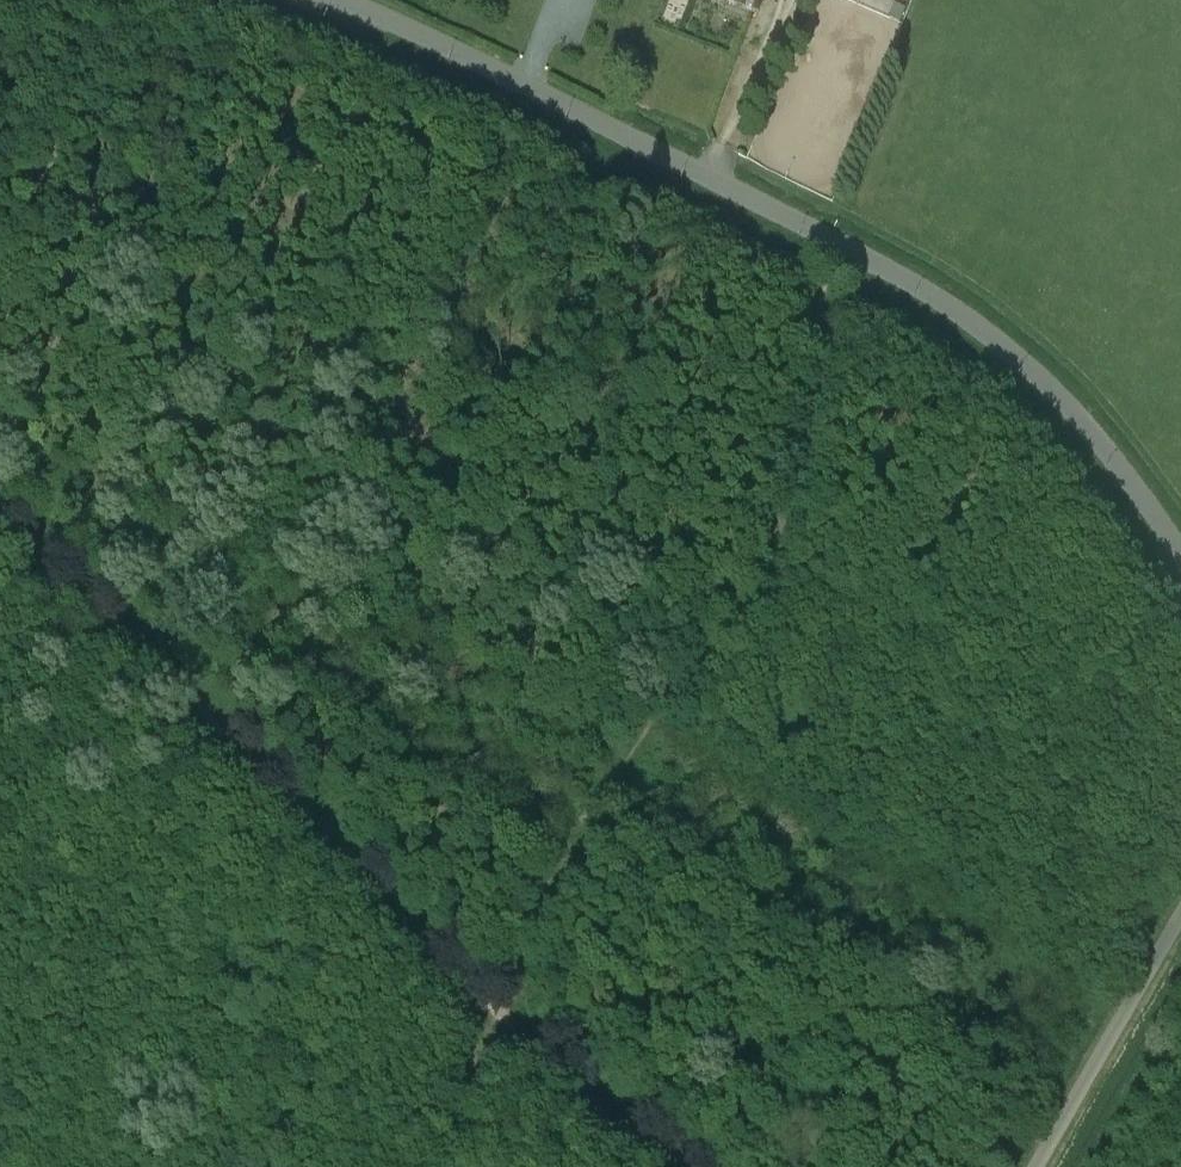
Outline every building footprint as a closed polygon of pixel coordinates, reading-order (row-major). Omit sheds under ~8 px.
[(759,14),(764,0),(721,0),(759,14)]
